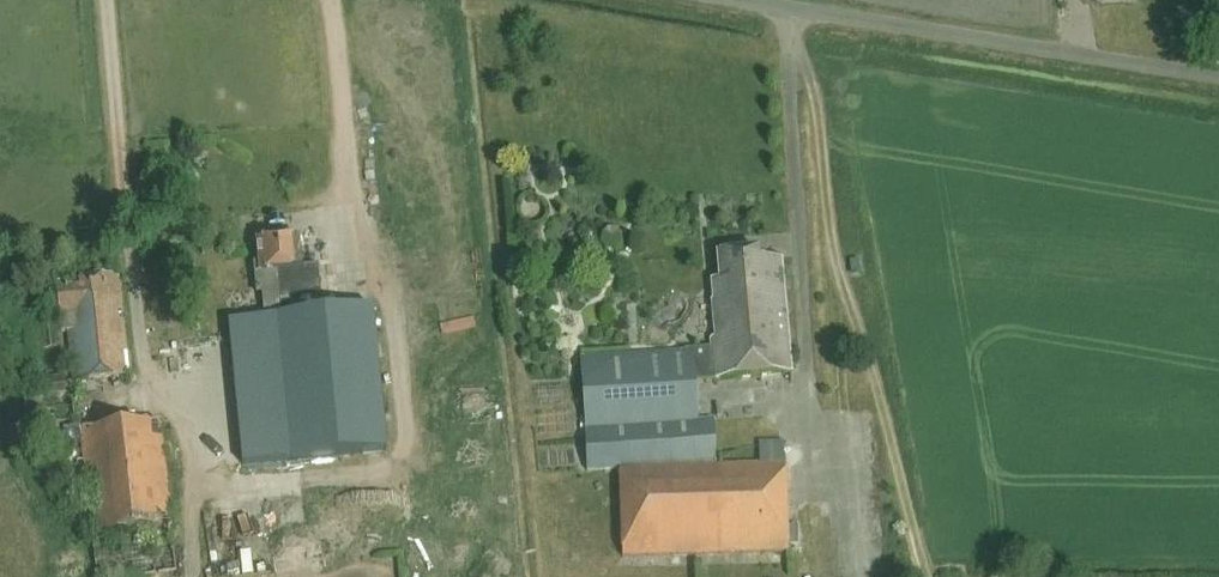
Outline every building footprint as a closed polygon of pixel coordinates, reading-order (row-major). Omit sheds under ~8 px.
[(261,272),(256,272),(258,293),(264,292),(266,318),(277,317),(282,316),(281,304),(291,303),(290,294),(321,291),(319,266),(301,267),(298,237),(258,241),(260,262),(261,272)] [(785,464),(759,464),(715,466),(712,419),(700,420),(696,379),(793,371),(782,257),(760,259),(759,250),(718,254),(720,280),(713,280),(714,301),(716,338),(712,338),(712,346),(692,348),(692,350),(582,358),(589,470),(620,469),(623,557),(789,552),(785,464)] [(130,376),(120,275),(81,279),(81,287),(58,289),(58,290),(49,291),(52,314),(59,313),(61,331),(69,331),(73,381),(130,376)] [(282,316),(277,317),(291,460),(387,450),(373,307),(282,316)] [(44,350),(60,348),(57,326),(41,328),(42,328),(44,350)] [(44,350),(42,328),(29,330),(32,351),(44,350)] [(178,572),(162,422),(82,431),(81,420),(76,421),(73,394),(70,394),(68,377),(42,378),(44,396),(25,398),(27,425),(44,423),(48,467),(78,466),(78,462),(84,462),(98,576),(136,576),(178,572)] [(254,567),(273,567),(274,534),(255,534),(254,567)]
